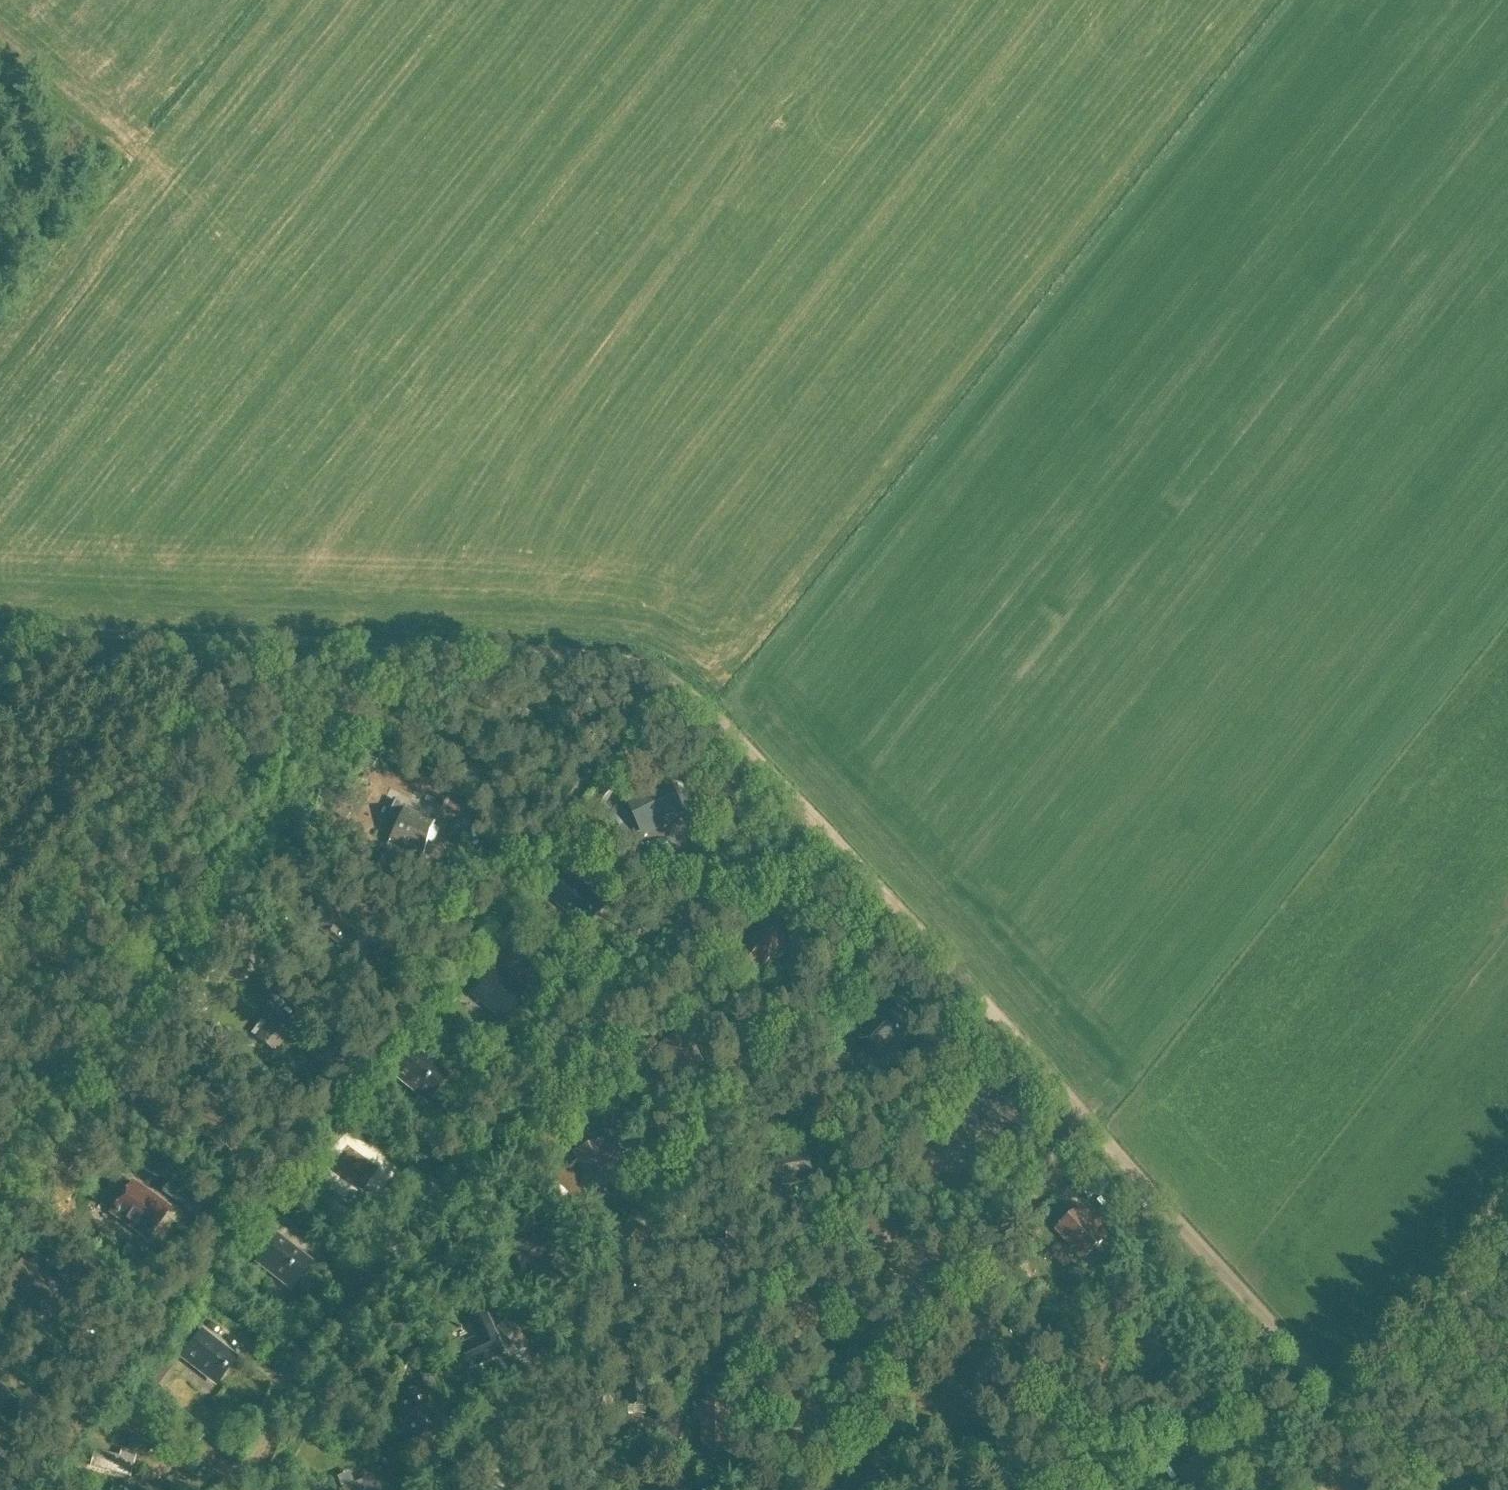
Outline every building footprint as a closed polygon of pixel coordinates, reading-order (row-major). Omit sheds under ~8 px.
[(658,847),(688,810),(663,790),(633,827),(658,847)] [(387,842),(421,857),(436,826),(403,811),(405,807),(393,802),(386,816),(397,821),(387,842)] [(585,927),(602,905),(569,879),(552,900),(585,927)] [(354,959),(367,941),(342,921),(345,917),(326,902),(311,922),(329,936),(327,938),(354,959)] [(779,959),(785,952),(785,948),(781,945),(790,934),(771,918),(737,959),(756,975),(771,957),(775,960),(779,959)] [(503,929),(492,944),(501,952),(513,937),(503,929)] [(512,1006),(523,992),(504,977),(507,973),(497,965),(474,994),(489,1006),(487,1008),(501,1020),(512,1006)] [(879,1059),(907,1030),(912,1025),(890,1003),(856,1036),(879,1059)] [(250,1036),(256,1040),(255,1041),(274,1055),(294,1029),(270,1012),(262,1023),(260,1021),(250,1036)] [(679,1075),(700,1063),(685,1037),(664,1048),(679,1075)] [(427,1101),(445,1079),(413,1053),(395,1075),(427,1101)] [(660,1134),(648,1138),(653,1155),(666,1151),(660,1134)] [(611,1168),(621,1164),(613,1145),(602,1150),(600,1145),(579,1155),(591,1183),(613,1173),(611,1168)] [(773,1188),(806,1184),(801,1150),(790,1151),(791,1160),(769,1164),(773,1188)] [(348,1168),(337,1181),(370,1207),(390,1181),(357,1155),(348,1168)] [(171,1210),(131,1182),(110,1213),(149,1241),(171,1210)] [(1107,1239),(1100,1231),(1082,1210),(1058,1231),(1083,1260),(1107,1239)] [(540,1238),(511,1251),(521,1272),(530,1267),(541,1291),(562,1282),(550,1259),(540,1238)] [(291,1288),(308,1266),(275,1240),(258,1263),(291,1288)] [(37,1316),(60,1286),(22,1259),(0,1289),(37,1316)] [(465,1373),(500,1358),(483,1321),(467,1329),(474,1343),(455,1351),(465,1373)] [(216,1384),(234,1361),(201,1336),(183,1358),(216,1384)] [(392,1401),(406,1444),(437,1434),(422,1390),(392,1401)] [(700,1422),(701,1445),(735,1445),(734,1401),(695,1402),(695,1422),(700,1422)] [(121,1453),(120,1459),(95,1452),(91,1469),(130,1479),(135,1456),(121,1453)] [(368,1468),(336,1479),(340,1489),(376,1489),(368,1468)] [(860,1474),(846,1489),(878,1489),(860,1474)] [(322,1489),(309,1480),(303,1489),(321,1489),(322,1489)]
